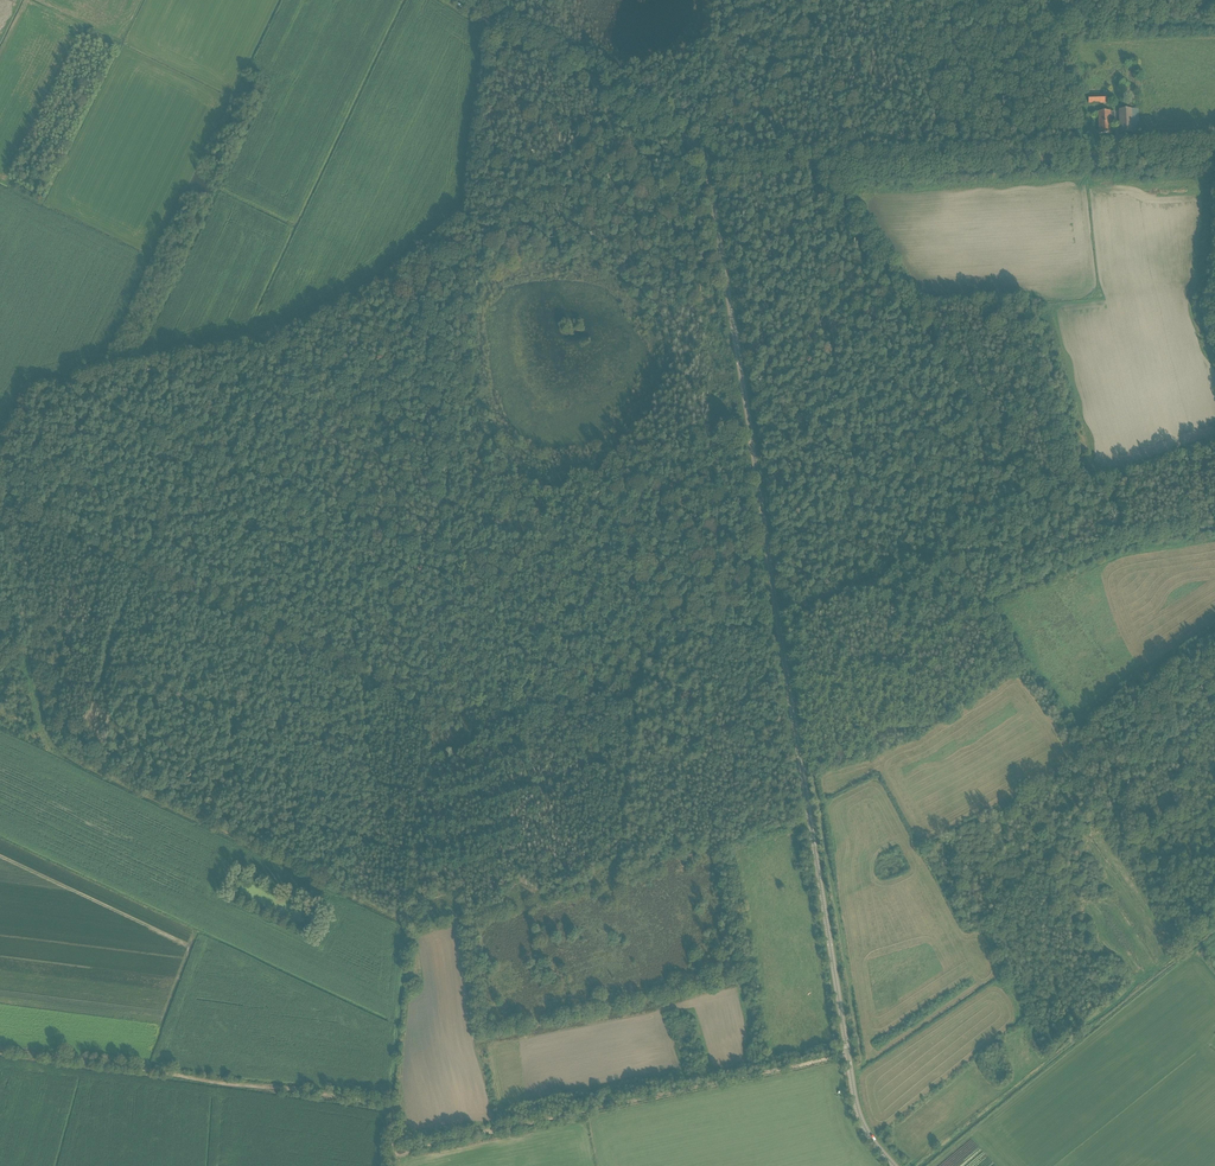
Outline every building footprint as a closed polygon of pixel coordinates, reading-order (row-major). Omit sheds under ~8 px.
[(1108,76),(1107,67),(1087,70),(1088,79),(1108,76)] [(1088,104),(1107,103),(1107,94),(1088,95),(1088,104)] [(1138,132),(1138,127),(1137,110),(1119,110),(1120,127),(1120,133),(1138,132)] [(1115,122),(1115,116),(1115,112),(1110,112),(1098,112),(1099,128),(1099,134),(1111,133),(1111,122),(1115,122)]
